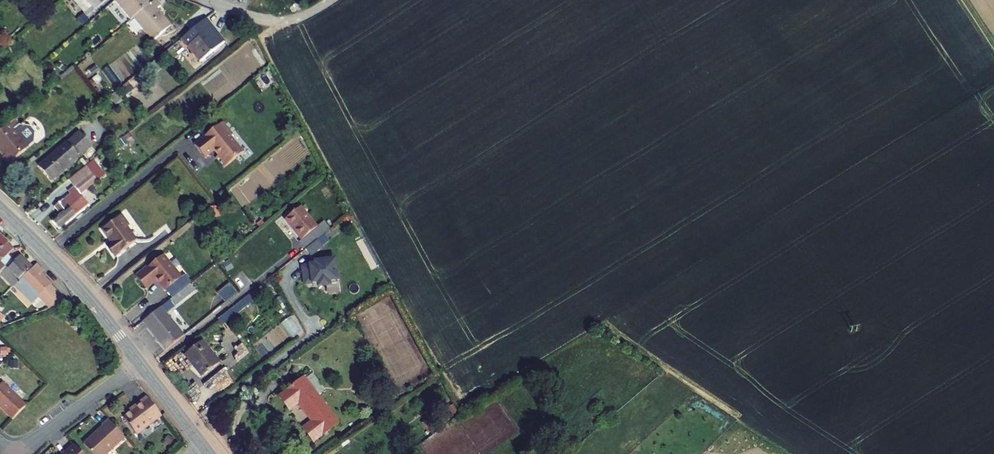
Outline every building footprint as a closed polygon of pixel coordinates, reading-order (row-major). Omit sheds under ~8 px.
[(92,7),(86,0),(74,0),(85,13),(92,7)] [(92,7),(85,13),(82,15),(85,18),(106,0),(86,0),(92,7)] [(147,0),(117,0),(115,2),(131,21),(134,18),(150,4),(147,0)] [(161,6),(155,0),(150,4),(134,18),(153,41),(171,26),(166,20),(165,21),(156,10),(161,6)] [(75,16),(80,22),(85,18),(82,15),(80,12),(75,16)] [(212,27),(206,19),(181,39),(200,62),(225,43),(218,34),(216,36),(211,29),(212,27)] [(62,71),(66,67),(61,63),(57,67),(62,71)] [(62,78),(55,71),(53,73),(60,80),(62,78)] [(97,75),(92,79),(96,84),(101,80),(97,75)] [(122,92),(126,97),(132,92),(128,87),(122,92)] [(118,91),(109,98),(115,105),(124,98),(118,91)] [(34,143),(35,132),(30,127),(25,126),(20,126),(14,120),(0,131),(0,151),(4,156),(2,158),(8,165),(10,164),(16,159),(34,143)] [(223,168),(243,152),(231,137),(233,135),(222,122),(194,145),(205,158),(214,151),(218,156),(215,158),(223,168)] [(66,143),(38,166),(51,181),(79,158),(79,157),(91,147),(79,132),(66,143)] [(92,162),(85,167),(97,182),(104,176),(92,162)] [(97,182),(85,167),(69,181),(74,188),(69,192),(71,195),(63,201),(63,200),(54,206),(61,215),(52,222),(59,230),(89,205),(81,195),(97,182)] [(300,207),(285,219),(301,240),(317,227),(323,235),(329,230),(323,222),(317,227),(300,207)] [(129,227),(121,216),(102,229),(112,243),(108,245),(116,255),(136,241),(127,228),(129,227)] [(247,237),(253,232),(249,227),(243,232),(247,237)] [(299,242),(305,249),(323,235),(317,227),(301,240),(299,242)] [(9,242),(0,233),(0,252),(8,244),(9,242)] [(317,240),(305,249),(310,256),(322,246),(317,240)] [(32,268),(20,255),(12,263),(6,256),(13,249),(8,244),(0,252),(0,276),(12,288),(14,286),(32,268)] [(181,278),(163,255),(136,277),(145,289),(157,280),(165,290),(181,278)] [(315,261),(307,260),(306,275),(314,275),(314,278),(326,279),(327,276),(332,276),(333,260),(315,259),(315,261)] [(227,272),(233,269),(229,260),(222,264),(227,272)] [(42,271),(35,265),(32,268),(14,286),(31,304),(38,297),(49,309),(65,302),(50,286),(50,285),(39,274),(42,271)] [(175,306),(194,290),(189,284),(170,300),(175,306)] [(255,291),(248,296),(252,301),(259,296),(255,291)] [(161,307),(143,321),(166,350),(184,336),(161,307)] [(293,319),(283,323),(289,338),(299,335),(293,319)] [(202,341),(185,355),(202,377),(220,363),(202,341)] [(339,423),(304,377),(279,396),(290,410),(298,404),(312,421),(303,428),(314,442),(339,423)] [(26,406),(3,383),(0,385),(0,408),(12,420),(26,406)] [(161,416),(146,397),(134,407),(135,409),(123,418),(136,435),(161,416)] [(440,416),(443,421),(449,417),(446,412),(440,416)] [(429,432),(439,425),(433,417),(423,424),(429,432)] [(125,438),(108,420),(102,426),(83,444),(92,453),(107,453),(125,438)] [(74,445),(64,453),(82,453),(74,445)]
